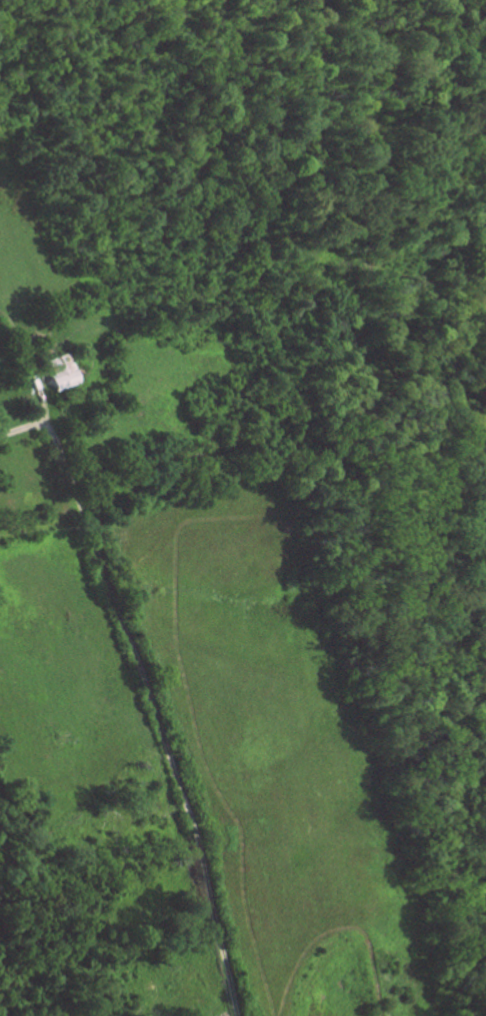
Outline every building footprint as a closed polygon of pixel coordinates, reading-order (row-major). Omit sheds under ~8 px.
[(78,383),(69,352),(46,359),(55,390),(78,383)]
